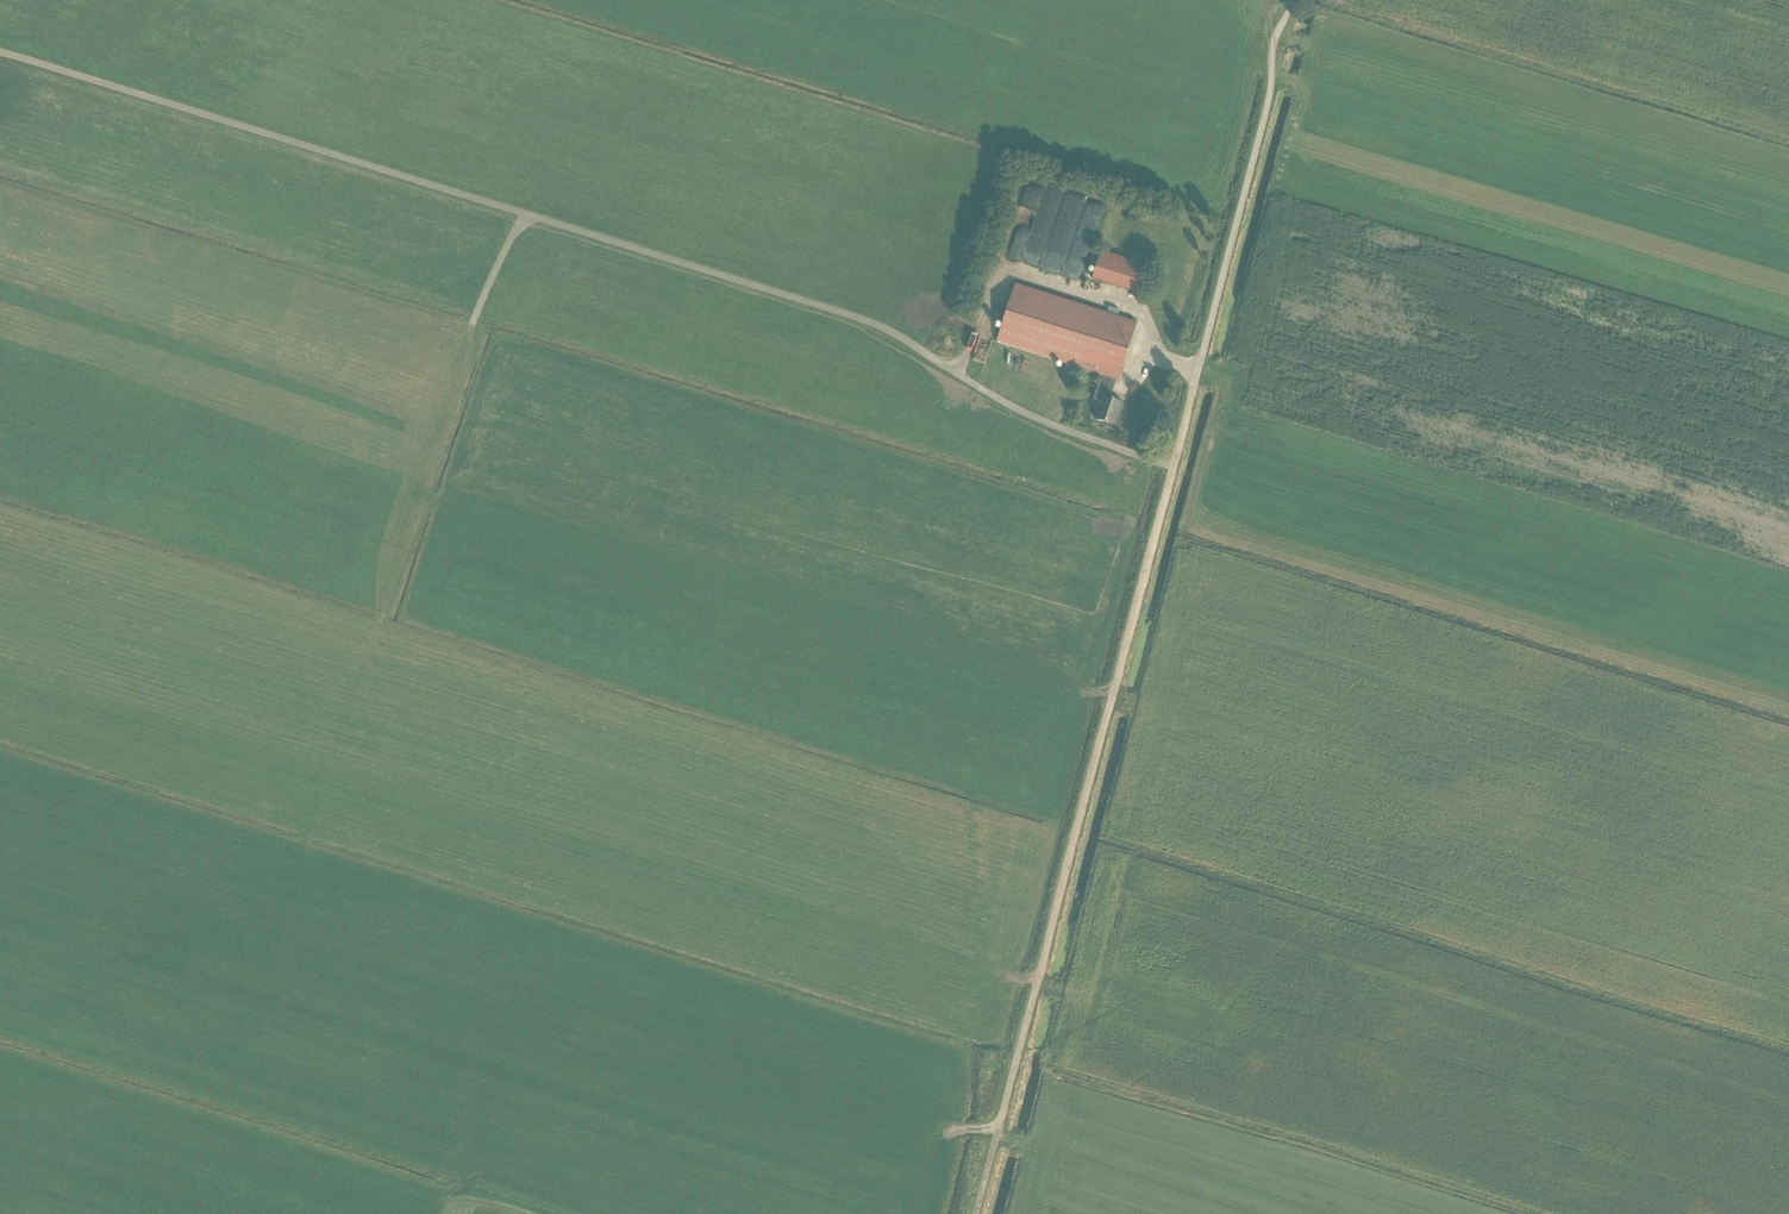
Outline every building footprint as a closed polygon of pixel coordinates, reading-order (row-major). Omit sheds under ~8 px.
[(1020,265),(1039,189),(1021,184),(1002,260),(1020,265)] [(1057,198),(1058,191),(1046,189),(1045,196),(1057,198)] [(1064,246),(1076,200),(1059,196),(1049,231),(1057,233),(1055,243),(1064,246)] [(1039,270),(1058,272),(1060,250),(1042,248),(1039,270)] [(1092,279),(1094,279),(1139,294),(1147,266),(1101,252),(1100,254),(1094,251),(1090,263),(1097,266),(1092,279)] [(1065,268),(1063,275),(1067,276),(1065,283),(1077,286),(1081,273),(1065,268)] [(1015,283),(996,342),(1119,380),(1137,321),(1015,283)] [(932,336),(940,338),(944,320),(935,318),(932,336)] [(970,359),(981,362),(986,338),(975,336),(970,359)] [(1101,378),(1096,393),(1094,399),(1102,402),(1096,420),(1108,423),(1106,428),(1117,431),(1121,417),(1118,416),(1122,404),(1110,401),(1116,382),(1101,378)]
